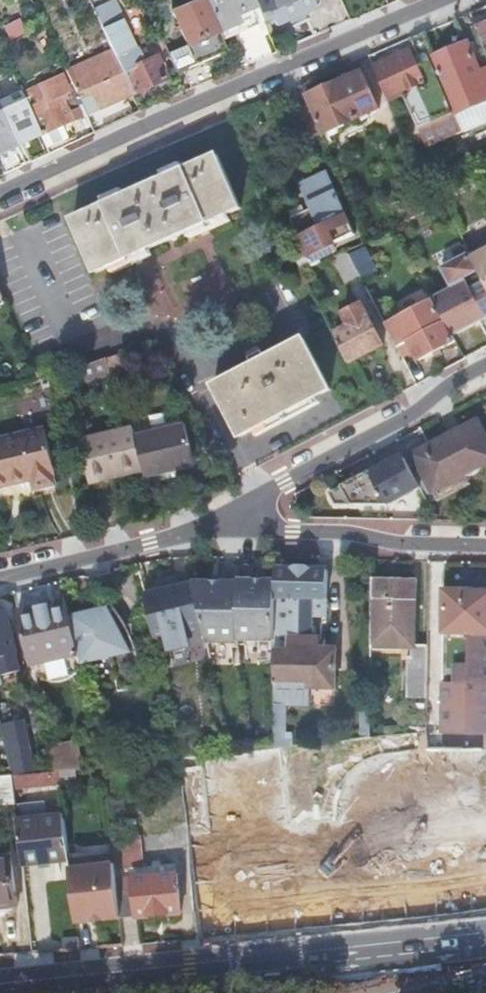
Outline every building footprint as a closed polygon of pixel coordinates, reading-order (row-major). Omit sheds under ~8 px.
[(174,97),(168,83),(166,84),(154,58),(141,64),(112,3),(111,0),(88,0),(93,11),(111,50),(132,95),(140,112),(174,97)] [(276,53),(262,22),(253,0),(204,0),(218,33),(221,41),(234,36),(246,66),(276,53)] [(262,22),(273,17),(276,25),(308,11),(304,0),(253,0),(262,22)] [(308,11),(316,8),(317,8),(317,7),(318,7),(318,6),(318,5),(319,4),(319,3),(319,2),(319,1),(319,0),(304,0),(308,11)] [(198,64),(226,52),(221,41),(218,33),(217,34),(202,1),(172,14),(187,48),(167,55),(175,73),(183,70),(191,89),(206,83),(198,64)] [(9,40),(26,32),(19,17),(3,24),(9,40)] [(485,23),(476,28),(481,40),(485,50),(485,51),(485,24),(485,23)] [(482,76),(469,44),(438,57),(426,32),(411,39),(422,64),(456,137),(485,124),(485,75),(482,76)] [(125,97),(132,95),(111,50),(66,72),(68,77),(77,95),(94,133),(134,115),(125,97)] [(427,149),(456,137),(422,64),(417,66),(410,52),(374,68),(389,102),(404,96),(427,149)] [(379,110),(363,74),(307,98),(324,135),(379,110)] [(72,97),(77,95),(68,77),(63,79),(72,97)] [(48,154),(69,144),(61,126),(80,117),(77,111),(69,114),(65,106),(70,104),(67,99),(72,97),(63,79),(22,97),(44,146),(48,154)] [(44,146),(22,97),(0,107),(0,108),(17,145),(27,140),(32,152),(44,146)] [(307,143),(323,137),(309,106),(293,113),(307,143)] [(2,175),(21,166),(12,148),(17,146),(17,145),(0,108),(0,169),(2,175)] [(148,245),(150,250),(190,232),(187,227),(206,218),(209,223),(242,208),(219,157),(70,223),(92,276),(131,258),(128,253),(148,245)] [(315,211),(294,220),(310,255),(298,260),(303,272),(315,267),(313,262),(330,254),(337,250),(335,245),(356,236),(329,177),(305,188),(315,211)] [(187,227),(190,232),(209,223),(206,218),(187,227)] [(131,258),(150,250),(148,245),(128,253),(131,258)] [(371,265),(361,245),(347,252),(358,272),(371,265)] [(358,272),(347,252),(333,258),(344,279),(358,272)] [(418,362),(456,343),(434,299),(385,324),(398,349),(408,344),(414,354),(418,362)] [(349,328),(335,335),(350,364),(384,346),(363,305),(343,315),(349,328)] [(305,340),(215,386),(242,438),(332,391),(305,340)] [(404,360),(414,354),(408,344),(398,349),(404,360)] [(111,376),(108,359),(106,360),(81,368),(87,383),(111,376)] [(442,489),(466,477),(485,466),(485,437),(478,422),(413,455),(423,475),(432,471),(442,489)] [(133,437),(141,471),(143,479),(173,472),(195,466),(184,424),(133,437)] [(132,429),(123,432),(133,473),(141,471),(133,437),(132,429)] [(56,482),(54,471),(56,471),(47,430),(0,440),(0,484),(34,476),(37,487),(56,482)] [(133,473),(123,432),(80,442),(89,484),(133,473)] [(342,519),(423,487),(416,471),(376,487),(371,473),(330,489),(342,519)] [(433,494),(442,489),(432,471),(423,475),(433,494)] [(143,479),(145,485),(174,477),(173,472),(143,479)] [(56,482),(37,487),(34,476),(0,484),(0,502),(58,489),(56,482)] [(466,477),(442,489),(433,494),(437,502),(470,485),(466,477)] [(274,642),(274,651),(289,652),(289,639),(311,640),(312,619),(327,618),(327,570),(276,570),(275,583),(274,642)] [(371,580),(370,651),(414,652),(415,582),(371,580)] [(236,640),(274,642),(275,583),(263,582),(253,582),(238,582),(238,584),(236,640)] [(235,643),(236,640),(238,584),(221,584),(210,583),(193,583),(206,642),(230,643),(235,643)] [(485,727),(485,592),(444,591),(441,732),(485,727)] [(183,599),(152,606),(162,650),(193,643),(183,599)] [(78,655),(80,654),(71,616),(68,601),(18,613),(30,666),(76,655),(77,658),(79,658),(78,655)] [(80,654),(82,665),(111,658),(119,693),(141,688),(139,679),(141,678),(142,680),(143,679),(141,667),(139,655),(135,644),(131,635),(134,634),(134,633),(131,634),(129,634),(127,635),(125,626),(126,625),(118,614),(111,604),(110,605),(114,610),(92,615),(92,612),(71,616),(80,654)] [(18,655),(12,631),(9,633),(3,609),(0,610),(0,659),(18,655)] [(273,683),(272,706),(309,707),(310,689),(335,690),(335,667),(324,667),(325,649),(311,649),(311,640),(289,639),(289,652),(274,651),(273,683)] [(324,667),(335,667),(336,650),(325,649),(324,667)] [(32,676),(82,665),(80,654),(78,655),(79,658),(77,658),(76,655),(30,666),(32,676)] [(204,685),(215,682),(211,662),(200,665),(204,685)] [(24,721),(21,710),(0,715),(0,723),(1,726),(7,725),(24,721)] [(272,713),(271,742),(274,741),(280,741),(282,741),(283,714),(272,713)] [(9,762),(12,776),(34,771),(24,721),(7,725),(14,756),(8,757),(9,762)] [(53,770),(73,768),(71,742),(51,744),(53,770)] [(212,824),(217,865),(191,867),(198,937),(379,923),(373,851),(343,853),(300,857),(298,840),(302,840),(299,817),(296,817),(293,792),(288,792),(285,754),(223,761),(225,773),(220,774),(223,803),(215,804),(217,824),(212,824)] [(373,851),(379,923),(431,918),(485,910),(485,755),(428,754),(440,844),(373,851)] [(12,776),(9,762),(0,763),(0,777),(12,776)] [(12,776),(0,777),(0,806),(15,804),(12,776)] [(17,803),(47,799),(45,787),(16,791),(17,803)] [(67,861),(62,816),(17,821),(22,865),(67,861)] [(138,836),(111,839),(113,854),(114,864),(114,870),(141,868),(138,836)] [(69,868),(114,864),(113,854),(73,858),(72,853),(67,854),(68,861),(69,868)] [(0,860),(0,907),(16,906),(10,859),(0,860)] [(74,924),(119,920),(118,918),(115,881),(114,870),(114,864),(69,868),(74,924)] [(115,881),(118,918),(134,917),(134,919),(178,914),(175,876),(115,881)]
